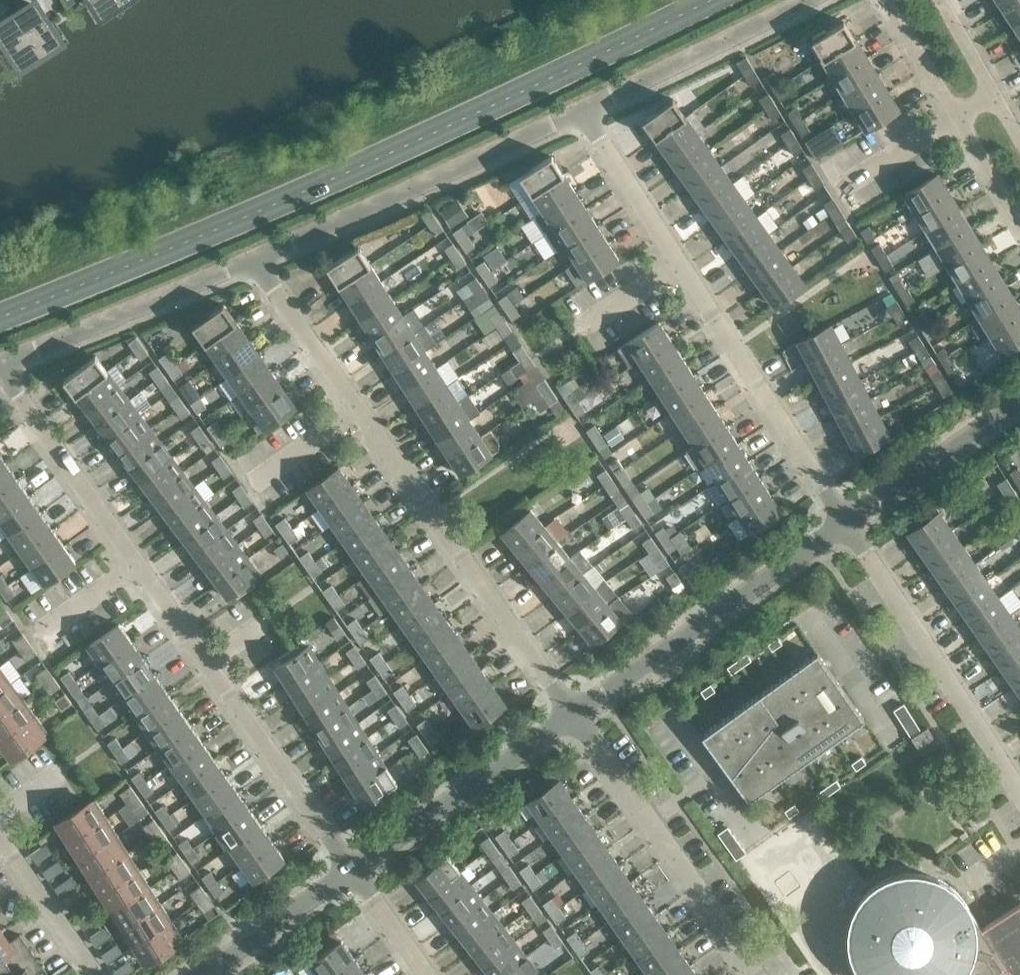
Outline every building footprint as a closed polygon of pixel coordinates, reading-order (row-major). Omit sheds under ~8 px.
[(120,0),(90,0),(92,3),(93,3),(97,10),(104,5),(109,12),(116,8),(123,4),(120,0)] [(1006,11),(1019,2),(1019,0),(999,0),(1006,11)] [(1006,11),(1017,28),(1019,26),(1019,2),(1006,11)] [(21,9),(14,13),(42,56),(49,51),(56,46),(51,40),(58,35),(54,28),(45,14),(40,7),(33,12),(29,5),(22,9),(21,9)] [(14,13),(8,18),(1,23),(5,30),(0,33),(0,37),(3,41),(3,42),(12,55),(17,62),(23,58),(28,65),(35,60),(42,56),(14,13)] [(809,42),(820,60),(855,39),(844,21),(826,32),(824,30),(812,37),(814,39),(809,42)] [(866,57),(855,39),(820,60),(831,78),(866,57)] [(876,74),(866,57),(831,78),(842,95),(876,74)] [(753,69),(746,58),(737,63),(744,75),(753,69)] [(760,79),(753,69),(744,75),(750,85),(760,79)] [(887,92),(876,74),(842,95),(852,113),(887,92)] [(776,76),(768,81),(773,89),(781,84),(776,76)] [(786,93),(781,84),(773,89),(778,98),(786,93)] [(898,110),(887,92),(852,113),(863,131),(898,110)] [(775,104),(769,94),(759,100),(765,109),(775,104)] [(643,120),(655,138),(686,116),(673,99),(643,120)] [(781,113),(775,104),(765,109),(771,119),(781,113)] [(797,111),(789,116),(794,124),(802,119),(797,111)] [(697,133),(686,116),(655,138),(667,155),(697,133)] [(807,127),(802,119),(794,124),(799,132),(807,127)] [(796,138),(790,129),(781,135),(787,144),(796,138)] [(709,149),(697,133),(667,155),(679,171),(709,149)] [(813,136),(805,141),(810,150),(818,144),(813,136)] [(802,148),(796,138),(787,144),(793,154),(802,148)] [(721,166),(709,149),(679,171),(691,188),(721,166)] [(520,176),(532,194),(563,174),(552,156),(520,176)] [(818,174),(812,164),(803,170),(809,179),(818,174)] [(733,183),(721,166),(691,188),(702,204),(733,183)] [(574,191),(563,174),(532,194),(543,211),(574,191)] [(824,183),(818,174),(809,179),(815,189),(824,183)] [(949,193),(938,175),(903,196),(914,214),(949,193)] [(745,199),(733,183),(702,204),(714,221),(745,199)] [(585,208),(574,191),(543,211),(533,218),(544,235),(585,208)] [(959,210),(949,193),(914,214),(924,232),(959,210)] [(757,216),(745,199),(714,221),(726,238),(757,216)] [(839,209),(833,199),(824,205),(826,207),(830,214),(839,209)] [(441,212),(451,228),(464,220),(454,203),(441,212)] [(820,221),(830,214),(826,207),(816,214),(820,221)] [(596,225),(585,208),(544,235),(555,252),(565,245),(596,225)] [(845,218),(839,209),(830,214),(836,224),(845,218)] [(970,228),(959,210),(924,232),(935,249),(970,228)] [(437,219),(431,211),(422,217),(428,225),(437,219)] [(818,224),(812,215),(802,222),(808,231),(818,224)] [(769,233),(757,216),(726,238),(738,255),(769,233)] [(442,228),(437,219),(428,225),(433,234),(442,228)] [(608,242),(596,225),(565,245),(576,263),(608,242)] [(857,236),(850,226),(841,232),(847,242),(857,236)] [(484,227),(469,237),(460,243),(465,251),(474,245),(477,249),(492,239),(484,227)] [(463,228),(454,234),(460,243),(469,237),(463,228)] [(981,245),(970,228),(935,249),(926,255),(937,272),(946,266),(981,245)] [(871,229),(862,234),(868,242),(876,237),(871,229)] [(781,250),(769,233),(738,255),(750,271),(781,250)] [(619,260),(608,242),(576,263),(566,269),(578,287),(619,260)] [(459,253),(454,245),(445,251),(450,259),(459,253)] [(991,263),(981,245),(946,266),(956,284),(991,263)] [(327,266),(339,284),(370,264),(359,246),(327,266)] [(881,246),(873,252),(878,260),(886,255),(881,246)] [(483,256),(492,269),(506,260),(497,247),(483,256)] [(792,266),(781,250),(750,271),(762,288),(792,266)] [(465,261),(459,253),(450,259),(456,268),(465,261)] [(891,263),(886,255),(878,260),(883,268),(891,263)] [(486,262),(477,268),(482,276),(492,270),(486,262)] [(1002,280),(991,263),(956,284),(967,301),(1002,280)] [(381,281),(370,264),(339,284),(350,301),(381,281)] [(805,284),(792,266),(762,288),(774,305),(805,284)] [(497,279),(492,270),(482,276),(488,285),(497,279)] [(482,287),(477,279),(468,285),(473,293),(482,287)] [(1012,298),(1002,280),(967,301),(977,319),(1012,298)] [(392,298),(381,281),(350,301),(361,319),(392,298)] [(903,281),(895,286),(900,294),(908,289),(903,281)] [(488,295),(482,287),(473,293),(479,301),(488,295)] [(514,304),(524,297),(518,288),(508,294),(514,304)] [(913,298),(908,289),(900,294),(905,303),(913,298)] [(509,296),(500,302),(505,310),(514,304),(509,296)] [(403,316),(392,298),(361,319),(372,336),(403,316)] [(1012,298),(977,319),(988,336),(1019,317),(1019,310),(1012,298)] [(903,311),(897,301),(887,307),(893,317),(903,311)] [(193,326),(205,343),(236,322),(224,304),(193,326)] [(520,313),(514,304),(505,310),(511,319),(520,313)] [(413,309),(403,316),(372,336),(383,353),(424,326),(413,309)] [(909,321),(903,311),(893,317),(899,326),(909,321)] [(505,321),(499,313),(490,319),(496,327),(505,321)] [(924,316),(916,321),(921,329),(929,324),(924,316)] [(988,336),(999,354),(1019,342),(1019,317),(988,336)] [(511,329),(505,321),(496,327),(502,335),(511,329)] [(248,338),(236,322),(205,343),(217,360),(248,338)] [(671,340),(659,322),(618,349),(630,367),(639,361),(671,340)] [(934,332),(929,324),(921,329),(926,337),(934,332)] [(841,344),(831,325),(798,343),(808,362),(841,344)] [(435,344),(424,326),(383,353),(394,370),(425,350),(435,344)] [(924,346),(918,336),(909,342),(915,351),(924,346)] [(143,346),(136,337),(128,343),(134,352),(143,346)] [(259,355),(248,338),(217,360),(229,377),(259,355)] [(682,357),(671,340),(639,361),(650,378),(682,357)] [(851,362),(841,344),(808,362),(818,380),(851,362)] [(149,354),(143,346),(134,352),(140,360),(149,354)] [(930,355),(924,346),(915,351),(921,361),(930,355)] [(528,355),(523,347),(514,353),(519,361),(528,355)] [(436,367),(425,350),(394,370),(405,387),(436,367)] [(946,351),(938,356),(943,364),(951,359),(946,351)] [(168,352),(159,359),(167,370),(176,364),(168,352)] [(271,372),(259,355),(229,377),(241,393),(271,372)] [(534,363),(528,355),(519,361),(525,369),(534,363)] [(96,356),(72,373),(64,380),(75,395),(107,371),(96,356)] [(693,375),(682,357),(650,378),(661,395),(693,375)] [(956,367),(951,359),(943,364),(948,372),(956,367)] [(861,380),(851,362),(818,380),(828,398),(861,380)] [(183,374),(176,364),(167,370),(174,380),(183,374)] [(163,375),(157,367),(149,372),(155,381),(163,375)] [(447,385),(436,367),(405,387),(416,405),(447,385)] [(118,385),(107,371),(75,395),(86,409),(118,385)] [(946,380),(940,371),(930,376),(936,386),(946,380)] [(283,388),(271,372),(241,393),(252,410),(283,388)] [(170,384),(163,375),(155,381),(161,390),(170,384)] [(704,392),(693,375),(661,395),(672,412),(704,392)] [(870,398),(861,380),(828,398),(837,416),(870,398)] [(952,390),(946,380),(936,386),(942,396),(952,390)] [(551,389),(545,381),(536,387),(542,395),(551,389)] [(129,400),(118,385),(86,409),(97,424),(129,400)] [(459,402),(447,385),(416,405),(427,422),(459,402)] [(193,388),(184,394),(191,404),(200,397),(193,388)] [(295,406),(283,388),(252,410),(265,427),(295,406)] [(556,397),(551,389),(542,395),(547,403),(556,397)] [(715,409),(704,392),(672,412),(683,429),(715,409)] [(574,393),(565,399),(570,407),(579,401),(574,393)] [(184,405),(178,396),(170,402),(176,411),(184,405)] [(469,396),(459,402),(427,422),(438,439),(470,419),(480,413),(469,396)] [(206,407),(200,397),(191,404),(198,413),(206,407)] [(880,416),(870,398),(837,416),(847,434),(880,416)] [(140,414),(129,400),(97,424),(108,438),(140,414)] [(585,409),(579,401),(570,407),(576,415),(585,409)] [(190,413),(184,405),(176,411),(182,419),(190,413)] [(726,426),(715,409),(683,429),(694,446),(726,426)] [(151,429),(140,414),(108,438),(119,452),(151,429)] [(890,435),(880,416),(847,434),(857,453),(890,435)] [(481,436),(470,419),(438,439),(449,457),(481,436)] [(216,421),(207,427),(214,437),(223,431),(216,421)] [(205,434),(199,425),(191,431),(197,440),(205,434)] [(596,426),(587,433),(593,441),(602,435),(596,426)] [(737,443),(726,426),(694,446),(706,464),(737,443)] [(617,427),(604,435),(612,446),(624,438),(617,427)] [(161,443),(151,429),(119,452),(130,467),(161,443)] [(491,430),(481,436),(449,457),(461,475),(498,451),(500,444),(491,430)] [(230,440),(223,431),(214,437),(221,447),(230,440)] [(211,443),(205,434),(197,440),(203,449),(211,443)] [(608,443),(602,435),(593,441),(599,449),(608,443)] [(172,457),(161,443),(130,467),(140,481),(172,457)] [(748,461),(737,443),(706,464),(717,481),(748,461)] [(226,464),(220,455),(212,461),(218,470),(226,464)] [(183,472),(172,457),(140,481),(151,496),(183,472)] [(619,460),(610,466),(616,475),(625,469),(619,460)] [(759,478),(748,461),(717,481),(728,498),(759,478)] [(5,462),(0,466),(0,491),(17,479),(5,462)] [(232,473),(226,464),(218,470),(224,479),(232,473)] [(351,486),(339,468),(309,490),(321,507),(351,486)] [(630,477),(625,469),(616,475),(621,483),(630,477)] [(1011,475),(1016,483),(1019,481),(1019,471),(1019,470),(1011,475)] [(612,480),(607,471),(598,478),(603,486),(612,480)] [(194,487),(183,472),(151,496),(162,511),(194,487)] [(770,495),(759,478),(728,498),(739,515),(770,495)] [(1012,488),(1006,478),(997,484),(1003,494),(1012,488)] [(17,479),(0,491),(0,516),(28,496),(17,479)] [(618,488),(612,480),(603,486),(609,494),(618,488)] [(247,493),(241,485),(232,491),(239,499),(247,493)] [(363,502),(351,486),(321,507),(333,524),(363,502)] [(205,501),(194,487),(162,511),(173,525),(205,501)] [(1018,498),(1012,488),(1003,494),(1009,504),(1018,498)] [(253,502),(247,493),(239,499),(245,508),(253,502)] [(642,494),(633,500),(639,509),(648,503),(642,494)] [(782,513),(770,495),(739,515),(751,533),(782,513)] [(28,496),(0,516),(0,527),(7,536),(40,512),(28,496)] [(216,515),(205,501),(173,525),(184,539),(216,515)] [(375,519),(363,502),(333,524),(344,541),(375,519)] [(653,511),(648,503),(639,509),(644,517),(653,511)] [(635,513),(629,505),(620,511),(626,519),(635,513)] [(502,533),(515,549),(544,526),(530,509),(502,533)] [(52,529),(40,512),(7,536),(18,553),(52,529)] [(909,534),(921,551),(952,530),(939,512),(909,534)] [(640,522),(635,513),(626,519),(631,528),(640,522)] [(268,523),(261,514),(253,520),(259,529),(268,523)] [(227,530),(216,515),(184,539),(195,554),(227,530)] [(285,518),(276,524),(283,534),(291,528),(285,518)] [(387,536),(375,519),(344,541),(356,557),(387,536)] [(274,531),(268,523),(259,529),(265,537),(274,531)] [(557,541),(544,526),(515,549),(528,565),(557,541)] [(298,538),(291,528),(283,534),(289,544),(298,538)] [(665,528),(656,535),(662,543),(671,537),(665,528)] [(64,546),(52,529),(18,553),(30,569),(64,546)] [(237,544),(227,530),(195,554),(206,568),(237,544)] [(963,547),(952,530),(921,551),(933,568),(963,547)] [(398,552),(387,536),(356,557),(368,574),(398,552)] [(676,545),(671,537),(662,543),(667,551),(676,545)] [(658,547),(652,539),(643,545),(649,553),(658,547)] [(570,557),(557,541),(528,565),(541,581),(570,557)] [(248,559),(237,544),(206,568),(216,582),(248,559)] [(289,553),(282,544),(274,550),(280,558),(289,553)] [(76,563),(64,546),(30,569),(42,587),(76,563)] [(663,555),(658,547),(649,553),(654,561),(663,555)] [(975,563),(963,547),(933,568),(944,585),(975,563)] [(308,551),(299,558),(306,567),(315,561),(308,551)] [(410,569),(398,552),(368,574),(380,591),(410,569)] [(583,573),(570,557),(541,581),(554,597),(583,573)] [(260,574),(248,559),(216,582),(228,598),(234,593),(238,598),(256,585),(252,580),(260,574)] [(607,565),(602,560),(595,566),(599,571),(607,565)] [(322,571),(315,561),(306,567),(313,577),(322,571)] [(688,562),(679,568),(685,577),(694,571),(688,562)] [(987,580),(975,563),(944,585),(956,601),(987,580)] [(422,586),(410,569),(380,591),(391,607),(422,586)] [(681,581),(675,572),(666,579),(672,587),(681,581)] [(596,589),(583,573),(554,597),(567,612),(596,589)] [(0,576),(0,591),(8,585),(1,575),(0,576)] [(998,597),(987,580),(956,601),(968,618),(998,597)] [(605,581),(596,589),(567,612),(580,628),(609,604),(618,597),(605,581)] [(8,585),(0,591),(7,601),(15,595),(8,585)] [(332,585),(323,591),(330,601),(338,594),(332,585)] [(434,602),(422,586),(391,607),(403,624),(434,602)] [(345,604),(338,594),(330,601),(337,611),(345,604)] [(1010,613),(998,597),(968,618),(979,635),(1010,613)] [(446,619),(434,602),(403,624),(415,641),(446,619)] [(623,621),(609,604),(580,628),(594,645),(623,621)] [(6,610),(0,615),(0,623),(3,628),(13,620),(6,610)] [(1010,613),(979,635),(991,652),(1019,631),(1019,628),(1010,613)] [(355,619),(347,625),(353,635),(362,628),(355,619)] [(458,636),(446,619),(415,641),(427,658),(458,636)] [(131,642),(119,624),(85,648),(98,665),(131,642)] [(346,634),(339,625),(331,631),(337,639),(346,634)] [(369,638),(362,628),(353,635),(360,644),(369,638)] [(991,652),(1003,668),(1019,656),(1019,631),(991,652)] [(30,644),(23,634),(13,641),(19,651),(30,644)] [(469,653),(458,636),(427,658),(439,674),(469,653)] [(772,651),(782,644),(777,636),(767,644),(772,651)] [(143,659),(131,642),(98,665),(110,682),(143,659)] [(37,654),(30,644),(19,651),(26,661),(37,654)] [(276,667),(286,683),(319,662),(309,645),(301,651),(297,645),(279,658),(282,663),(276,667)] [(360,655),(354,646),(346,652),(352,660),(360,655)] [(379,652),(370,658),(377,668),(386,662),(379,652)] [(481,670),(469,653),(439,674),(451,691),(481,670)] [(865,720),(818,653),(702,734),(749,801),(865,720)] [(747,653),(727,667),(731,673),(751,659),(747,653)] [(367,663),(360,655),(352,660),(358,669),(367,663)] [(1003,668),(1015,685),(1019,681),(1019,656),(1003,668)] [(155,675),(143,659),(110,682),(121,699),(155,675)] [(329,677),(319,662),(286,683),(296,698),(329,677)] [(393,672),(386,662),(377,668),(384,678),(393,672)] [(0,667),(0,690),(11,682),(0,667)] [(53,677),(47,667),(36,675),(43,684),(53,677)] [(493,686),(481,670),(451,691),(462,708),(493,686)] [(69,671),(61,677),(68,687),(76,681),(69,671)] [(166,692),(155,675),(121,699),(133,715),(166,692)] [(381,684),(375,675),(367,681),(373,690),(381,684)] [(60,687),(53,677),(43,684),(50,694),(60,687)] [(339,692),(329,677),(296,698),(305,713),(339,692)] [(83,691),(76,681),(68,687),(75,697),(83,691)] [(11,682),(0,690),(0,715),(23,698),(11,682)] [(714,689),(710,682),(700,689),(704,696),(714,689)] [(387,693),(381,684),(373,690),(379,698),(387,693)] [(403,685),(394,692),(400,701),(409,695),(403,685)] [(505,704),(493,686),(462,708),(475,725),(505,704)] [(178,709),(166,692),(133,715),(145,732),(178,709)] [(348,707),(339,692),(305,713),(315,729),(348,707)] [(72,704),(65,694),(55,701),(62,711),(72,704)] [(416,705),(409,695),(400,701),(407,711),(416,705)] [(23,698),(0,715),(0,741),(35,715),(23,698)] [(911,738),(922,731),(904,703),(894,710),(911,738)] [(92,704),(84,710),(91,720),(99,714),(92,704)] [(402,713),(396,705),(387,710),(394,719),(402,713)] [(358,722),(348,707),(315,729),(325,744),(358,722)] [(190,725),(178,709),(145,732),(157,749),(190,725)] [(408,722),(402,713),(394,719),(400,728),(408,722)] [(106,724),(99,714),(91,720),(98,730),(106,724)] [(35,715),(0,741),(0,743),(12,759),(48,732),(35,715)] [(426,719),(417,725),(424,735),(433,729),(426,719)] [(368,737),(358,722),(325,744),(334,759),(368,737)] [(202,742),(190,725),(157,749),(169,766),(202,742)] [(910,738),(917,748),(933,737),(927,727),(910,738)] [(440,739),(433,729),(424,735),(431,745),(440,739)] [(423,743),(417,734),(408,740),(414,749),(423,743)] [(377,753),(368,737),(334,759),(344,774),(377,753)] [(116,738),(108,744),(115,754),(123,748),(116,738)] [(214,759),(202,742),(169,766),(180,783),(214,759)] [(429,751),(423,743),(414,749),(421,757),(429,751)] [(130,758),(123,748),(115,754),(122,764),(130,758)] [(387,768),(377,753),(344,774),(354,789),(387,768)] [(851,763),(856,770),(866,763),(862,756),(851,763)] [(226,776),(214,759),(180,783),(192,799),(226,776)] [(397,784),(387,768),(354,789),(364,805),(397,784)] [(140,771),(131,777),(138,787),(147,782),(140,771)] [(237,792),(226,776),(192,799),(204,816),(237,792)] [(837,780),(817,794),(821,800),(841,785),(837,780)] [(529,802),(541,820),(572,798),(559,781),(529,802)] [(154,791),(147,782),(138,787),(146,797),(154,791)] [(137,796),(130,786),(120,794),(127,803),(137,796)] [(249,809),(237,792),(204,816),(216,833),(249,809)] [(144,806),(137,796),(127,803),(134,813),(144,806)] [(583,815),(572,798),(541,820),(553,837),(583,815)] [(107,817),(95,799),(57,823),(69,841),(107,817)] [(784,810),(789,817),(799,810),(794,803),(784,810)] [(163,805),(155,811),(162,821),(170,815),(163,805)] [(261,826),(249,809),(216,833),(227,849),(261,826)] [(988,821),(981,811),(968,819),(975,829),(988,821)] [(177,825),(170,815),(162,821),(169,831),(177,825)] [(595,832),(583,815),(553,837),(565,853),(595,832)] [(118,835),(107,817),(69,841),(80,859),(118,835)] [(161,829),(154,819),(143,827),(150,837),(161,829)] [(273,842),(261,826),(227,849),(239,866),(273,842)] [(728,827),(718,834),(736,861),(747,853),(728,827)] [(168,839),(161,829),(150,837),(157,847),(168,839)] [(504,830),(495,836),(499,842),(508,835),(504,830)] [(607,848),(595,832),(565,853),(576,870),(607,848)] [(129,852),(118,835),(80,859),(90,876),(129,852)] [(512,841),(508,835),(499,842),(503,847),(512,841)] [(495,845),(489,837),(480,844),(486,852),(495,845)] [(187,838),(178,844),(185,854),(194,848),(187,838)] [(519,850),(512,841),(503,847),(510,857),(519,850)] [(285,860),(273,842),(239,866),(251,884),(285,860)] [(501,853),(495,845),(486,852),(492,860),(501,853)] [(201,858),(194,848),(185,854),(192,864),(201,858)] [(619,865),(607,848),(576,870),(588,887),(619,865)] [(139,869),(129,852),(90,876),(101,893),(139,869)] [(184,863),(177,853),(167,860),(174,870),(184,863)] [(416,880),(428,895),(459,870),(448,855),(416,880)] [(191,872),(184,863),(174,870),(180,880),(191,872)] [(529,865),(520,871),(526,880),(535,874),(529,865)] [(631,882),(619,865),(588,887),(600,903),(631,882)] [(516,875),(510,867),(501,873),(507,881),(516,875)] [(150,886),(139,869),(101,893),(112,910),(150,886)] [(471,884),(459,870),(428,895),(439,909),(471,884)] [(210,872),(202,877),(209,887),(217,882),(210,872)] [(857,907),(856,909),(854,912),(853,915),(852,919),(851,924),(850,927),(850,931),(850,934),(850,939),(850,943),(850,946),(851,950),(852,954),(853,956),(854,959),(856,963),(857,966),(859,969),(861,972),(863,974),(967,974),(971,973),(954,946),(982,928),(963,900),(961,897),(959,895),(957,892),(954,890),(951,887),(947,884),(942,881),(939,880),(935,878),(931,876),(926,875),(922,874),(918,874),(913,873),(908,874),(903,874),(898,875),(894,876),(889,878),(884,880),(881,882),(877,885),(872,889),(869,891),(866,893),(863,898),(860,902),(857,907)] [(542,883),(535,874),(526,880),(533,890),(542,883)] [(521,883),(516,875),(507,881),(512,889),(521,883)] [(224,892),(217,882),(209,887),(216,897),(224,892)] [(642,898),(631,882),(600,903),(612,920),(642,898)] [(482,899),(471,884),(439,909),(450,923),(482,899)] [(161,904),(150,886),(112,910),(123,928),(161,904)] [(208,896),(201,886),(190,894),(197,903),(208,896)] [(214,906),(208,896),(197,903),(204,913),(214,906)] [(536,904),(530,896),(522,902),(527,910),(536,904)] [(552,898),(543,904),(550,914),(559,907),(552,898)] [(654,915),(642,898),(612,920),(624,937),(654,915)] [(493,913),(482,899),(450,923),(461,937),(493,913)] [(172,921),(161,904),(123,928),(134,945),(172,921)] [(542,912),(536,904),(527,910),(533,919),(542,912)] [(982,928),(954,946),(971,973),(973,974),(1019,974),(1019,904),(982,928)] [(565,917),(559,907),(550,914),(556,923),(565,917)] [(504,927),(493,913),(461,937),(473,952),(504,927)] [(666,932),(654,915),(624,937),(636,954),(666,932)] [(184,939),(172,921),(134,945),(145,963),(184,939)] [(557,934),(551,925),(542,932),(548,940),(557,934)] [(515,941),(504,927),(473,952),(484,966),(515,941)] [(0,929),(0,930),(0,974),(32,951),(31,950),(30,951),(20,938),(22,937),(20,934),(9,942),(0,929)] [(576,931),(567,938),(573,947),(582,941),(576,931)] [(678,949),(666,932),(636,954),(647,971),(678,949)] [(563,942),(557,934),(548,940),(554,948),(563,942)] [(316,974),(330,974),(354,958),(342,940),(308,964),(316,974)] [(515,941),(484,966),(491,974),(501,974),(526,955),(515,941)] [(589,950),(582,941),(573,947),(580,956),(589,950)] [(678,949),(647,971),(650,974),(676,974),(690,966),(678,949)] [(32,951),(0,974),(34,974),(44,968),(42,966),(41,967),(31,953),(33,953),(32,951)] [(526,955),(501,974),(532,974),(538,970),(526,955)] [(354,958),(330,974),(365,974),(366,974),(354,958)] [(591,971),(593,974),(605,974),(606,974),(600,965),(591,971)] [(690,966),(676,974),(696,974),(690,966)]
